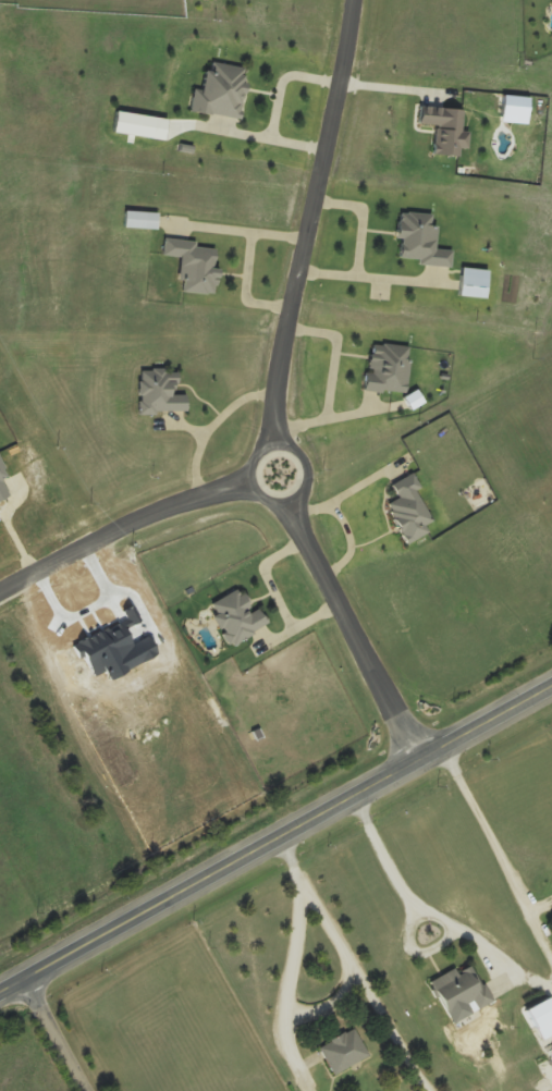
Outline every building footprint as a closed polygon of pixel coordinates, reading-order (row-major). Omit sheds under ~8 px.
[(450,268),(451,252),(433,250),(436,216),(398,213),(396,240),(400,240),(398,259),(418,260),(418,266),(450,268)] [(408,347),(369,344),(365,392),(405,395),(408,347)] [(454,968),(429,981),(446,1015),(470,1003),(474,1010),(491,1002),(473,964),(456,972),(454,968)] [(548,997),(525,1009),(535,1029),(551,1021),(551,1007),(548,997)] [(318,1049),(334,1076),(369,1054),(352,1027),(318,1049)]
